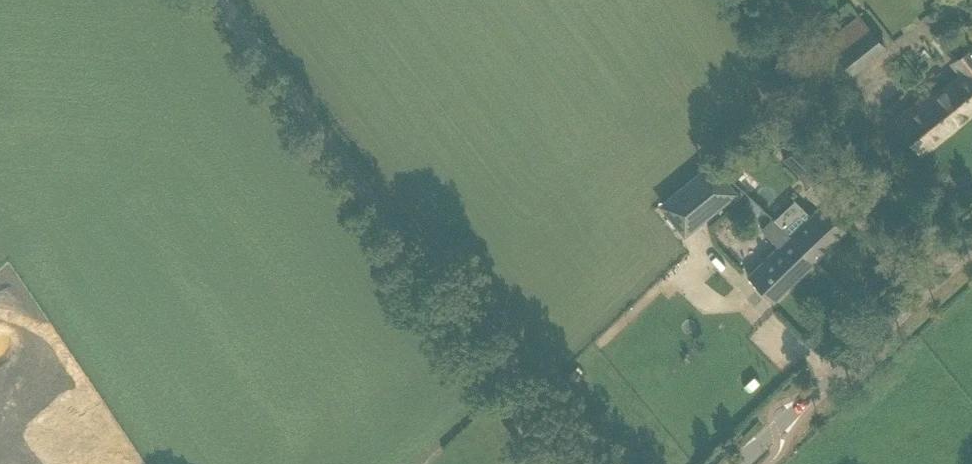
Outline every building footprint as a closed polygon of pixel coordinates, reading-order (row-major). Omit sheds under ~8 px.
[(825,40),(852,74),(886,46),(859,12),(825,40)] [(936,95),(932,89),(895,120),(921,152),(971,110),(971,47),(953,62),(962,73),(936,95)] [(783,158),(812,185),(826,171),(797,143),(783,158)] [(657,205),(684,237),(738,193),(710,159),(657,205)] [(772,219),(814,260),(846,230),(821,204),(810,215),(794,199),(773,219),(772,219)] [(814,260),(772,219),(761,229),(777,245),(747,275),(773,301),(814,260)]
